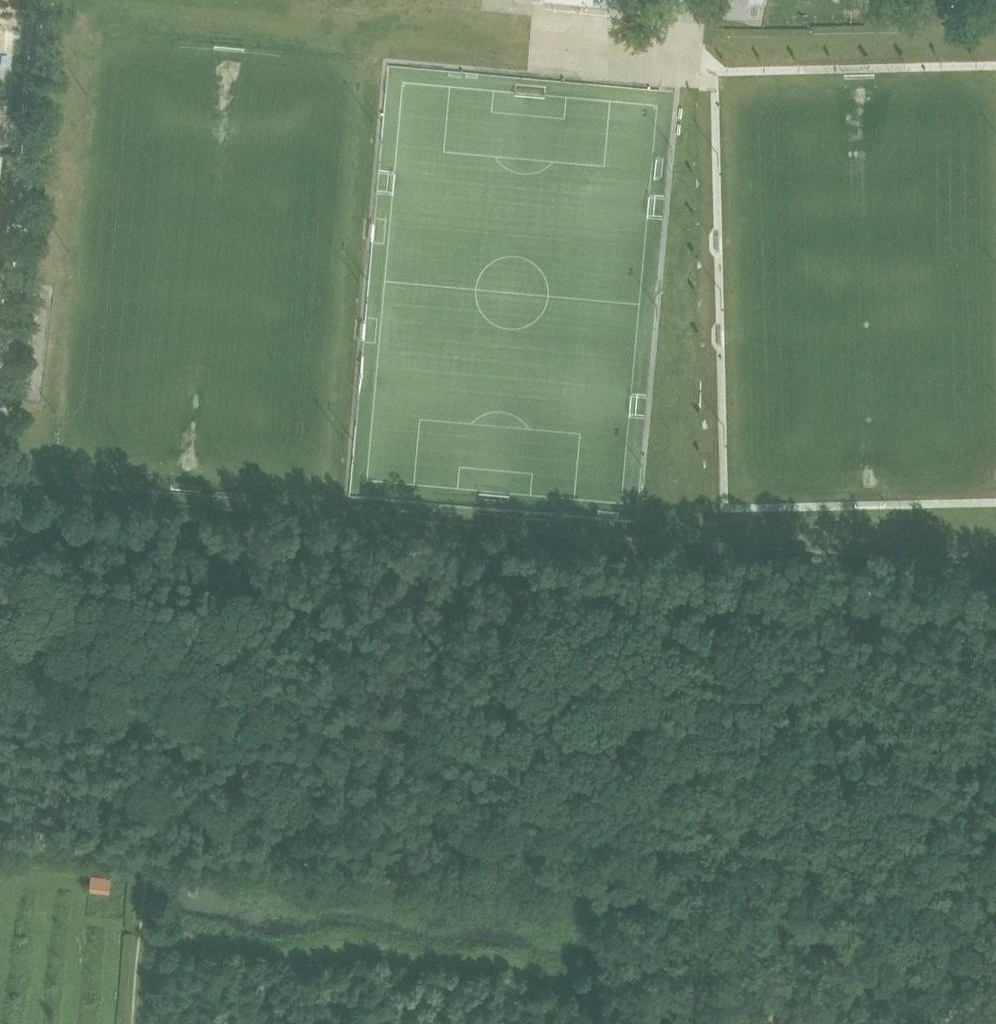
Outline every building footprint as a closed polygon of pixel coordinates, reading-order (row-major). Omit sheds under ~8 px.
[(764,15),(771,0),(742,0),(740,5),(764,15)] [(12,474),(10,486),(29,488),(31,476),(12,474)] [(98,888),(117,888),(118,874),(98,874),(98,888)] [(983,1016),(982,1023),(995,1023),(995,1017),(983,1016)]
